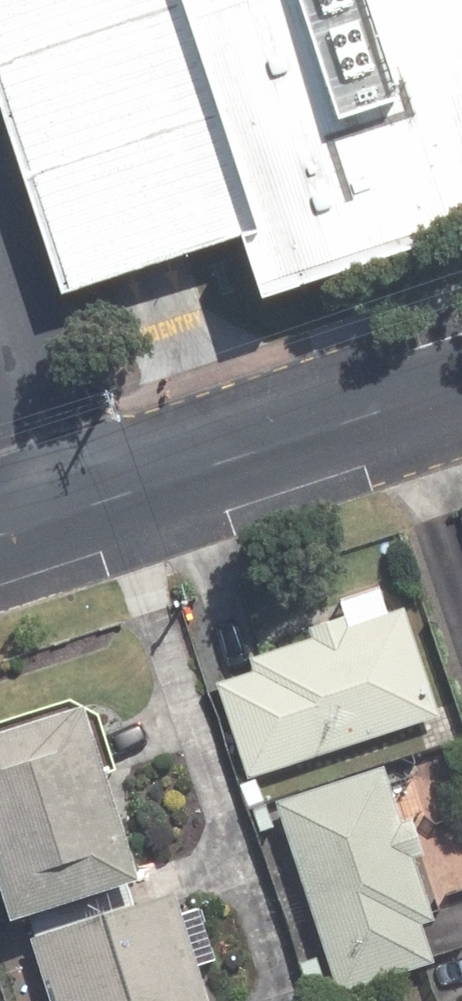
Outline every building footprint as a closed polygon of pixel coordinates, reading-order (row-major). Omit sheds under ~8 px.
[(65,286),(245,228),(264,286),(461,222),(461,0),(0,0),(0,87),(65,286)] [(242,665),(207,676),(238,772),(434,709),(398,601),(338,620),(334,608),(299,619),(304,632),(239,653),(242,665)] [(17,910),(116,880),(63,703),(0,722),(0,914),(17,910)] [(413,924),(427,920),(407,856),(415,853),(403,813),(415,810),(404,780),(382,787),(374,764),(266,797),(327,992),(425,961),(413,924)] [(251,773),(234,779),(243,806),(260,800),(251,773)] [(244,809),(252,832),(269,827),(261,803),(244,809)] [(167,889),(123,901),(116,880),(17,910),(44,1000),(201,1000),(190,964),(174,912),(167,889)] [(308,956),(293,962),(303,993),(318,987),(308,956)]
